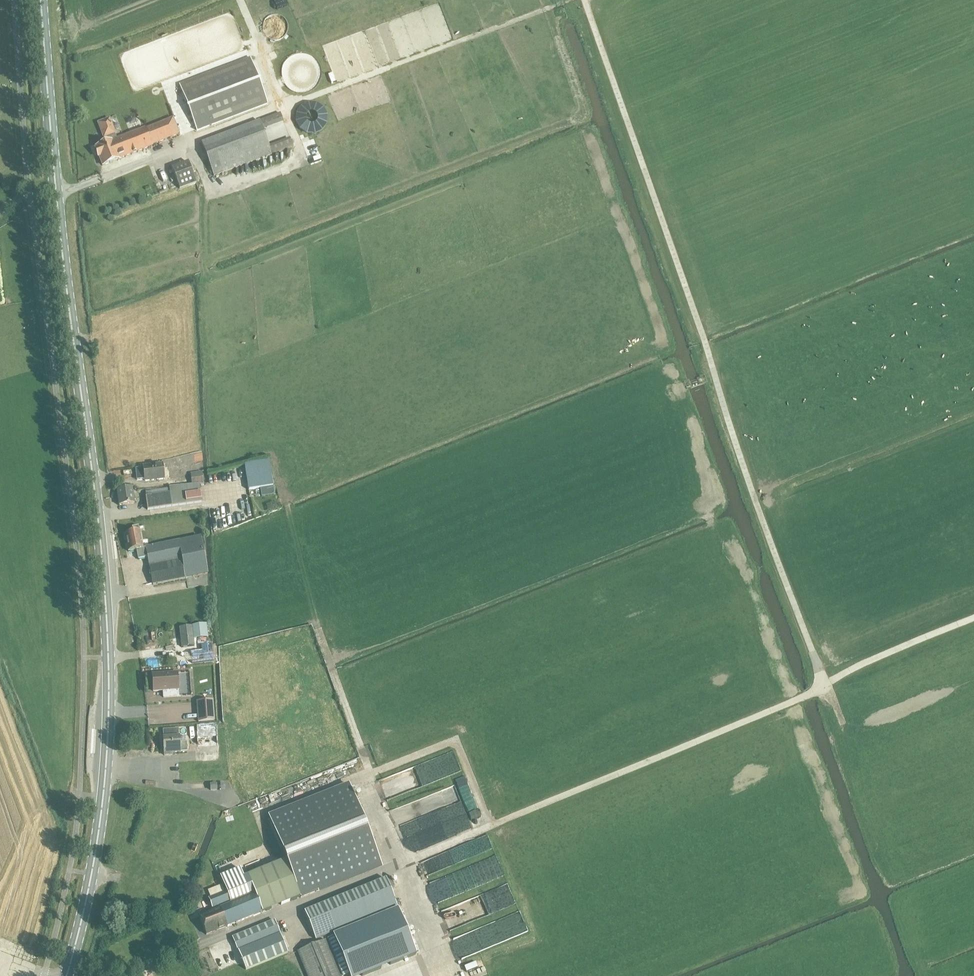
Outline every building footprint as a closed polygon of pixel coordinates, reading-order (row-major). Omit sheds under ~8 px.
[(197,131),(267,104),(250,59),(180,86),(197,131)] [(214,176),(271,154),(271,155),(293,147),(289,138),(268,146),(262,130),(283,122),(280,114),(259,122),(202,144),(214,176)] [(179,135),(173,119),(153,127),(152,126),(152,127),(145,129),(145,128),(142,130),(142,129),(141,129),(141,130),(136,132),(136,131),(136,132),(131,134),(130,133),(130,134),(124,136),(124,137),(118,139),(118,138),(118,139),(116,140),(114,134),(115,134),(109,119),(98,123),(104,138),(107,137),(109,142),(96,147),(96,149),(95,150),(98,158),(100,157),(103,166),(104,165),(105,165),(108,164),(109,163),(125,157),(125,158),(126,157),(125,157),(131,155),(132,155),(132,154),(137,152),(138,153),(138,152),(143,150),(143,151),(144,150),(143,150),(149,148),(152,146),(152,145),(158,143),(159,143),(179,135)] [(180,190),(196,184),(188,162),(172,168),(180,190)] [(269,461),(244,465),(248,491),(273,487),(269,461)] [(145,481),(164,479),(162,465),(143,467),(144,469),(136,470),(137,480),(145,479),(145,481)] [(191,473),(191,485),(203,484),(202,472),(191,473)] [(147,510),(150,510),(202,502),(200,490),(199,485),(168,488),(169,494),(146,497),(147,510)] [(119,506),(134,504),(132,489),(117,491),(119,506)] [(139,531),(138,527),(138,526),(132,528),(133,533),(125,534),(128,552),(136,550),(138,560),(147,558),(153,585),(207,575),(200,537),(146,548),(143,549),(139,531)] [(182,647),(193,646),(194,646),(193,638),(205,637),(203,626),(191,627),(180,629),(182,647)] [(200,652),(190,653),(191,662),(211,661),(210,651),(200,652)] [(191,694),(191,671),(180,671),(180,694),(191,694)] [(152,691),(161,690),(162,690),(163,698),(179,696),(178,673),(151,675),(152,691)] [(197,701),(198,722),(214,722),(213,700),(197,701)] [(217,723),(198,724),(199,738),(207,737),(207,744),(218,744),(217,723)] [(178,738),(177,730),(162,730),(163,739),(162,739),(163,755),(171,755),(171,753),(186,752),(185,743),(178,743),(178,738)] [(464,800),(473,796),(464,775),(456,778),(464,800)] [(268,815),(285,861),(244,877),(240,868),(219,875),(225,890),(206,896),(211,908),(229,902),(230,904),(199,917),(206,935),(261,913),(300,898),(381,866),(366,828),(349,783),(268,815)] [(317,940),(372,917),(396,908),(385,879),(305,911),(317,940)] [(436,881),(431,883),(439,900),(443,898),(436,881)] [(493,900),(497,909),(516,902),(509,883),(497,888),(500,897),(493,900)] [(328,939),(343,975),(344,975),(349,974),(349,975),(362,975),(416,954),(398,910),(328,939)] [(246,970),(287,954),(280,937),(278,933),(273,921),(232,937),(238,950),(246,970)] [(325,940),(297,951),(307,975),(340,975),(325,940)]
